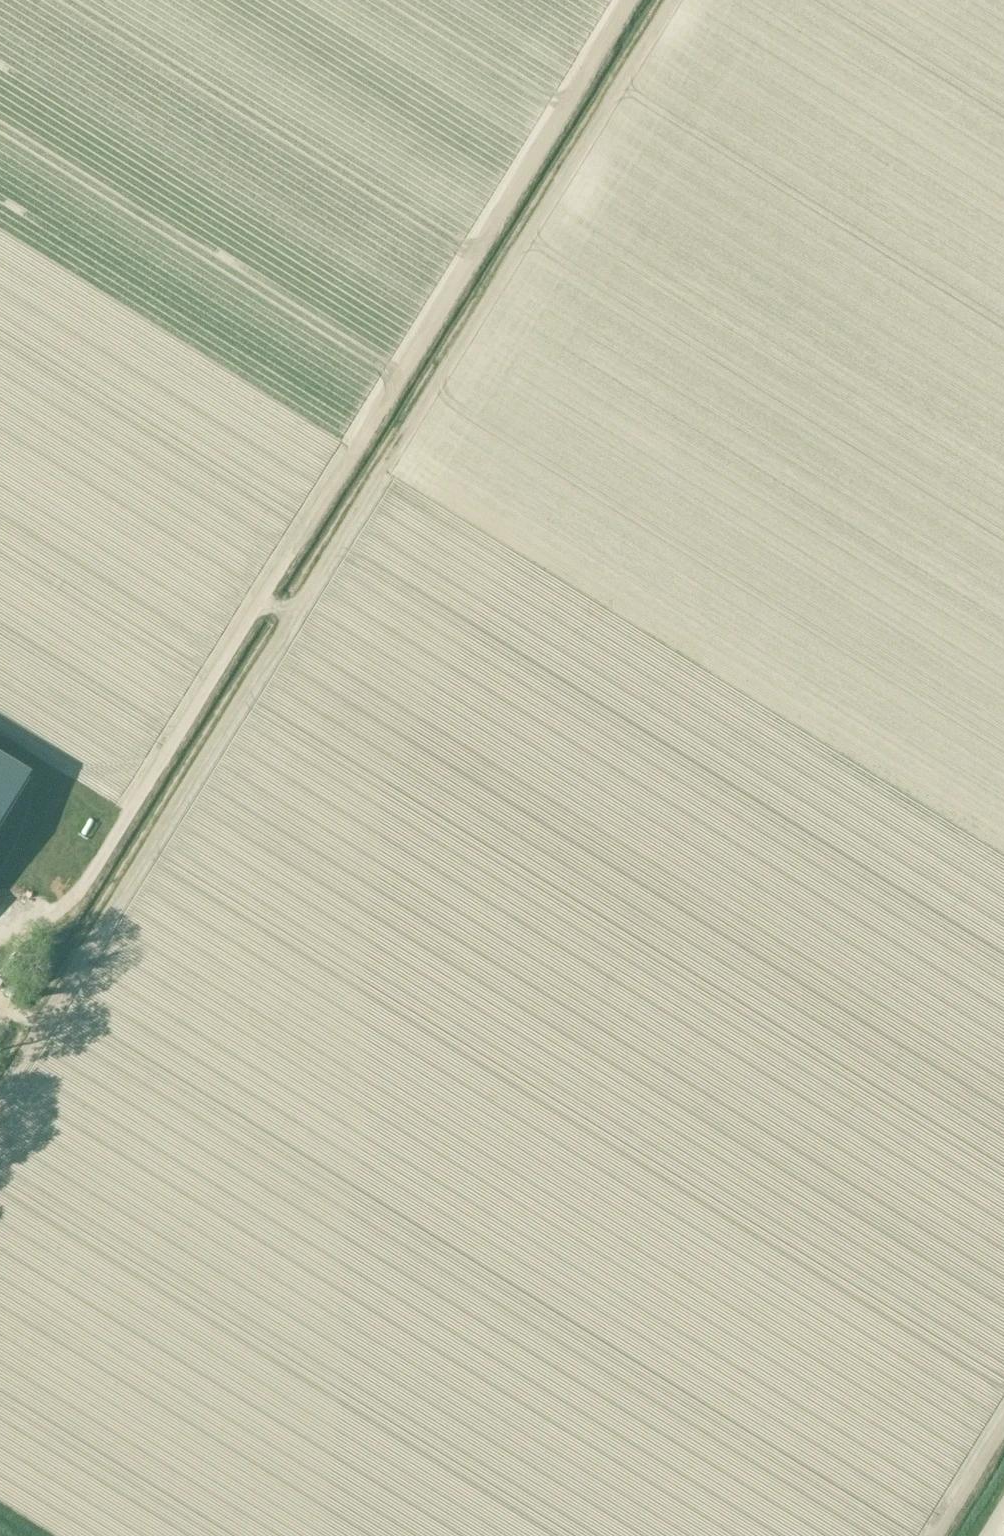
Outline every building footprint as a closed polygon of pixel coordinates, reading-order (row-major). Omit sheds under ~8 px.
[(29,780),(0,763),(0,828),(29,780)]
